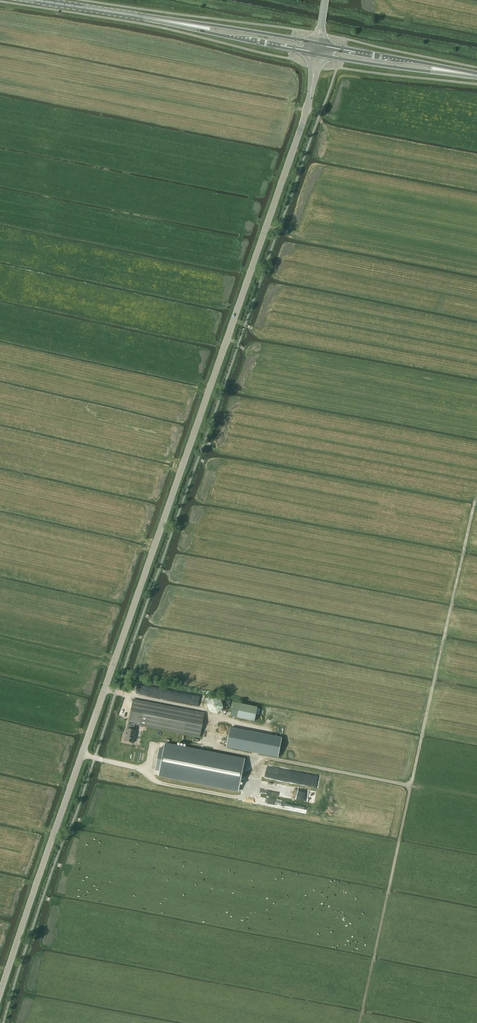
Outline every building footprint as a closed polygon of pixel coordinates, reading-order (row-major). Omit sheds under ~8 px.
[(190,703),(191,693),(137,684),(135,693),(161,697),(162,693),(162,691),(166,692),(165,699),(190,703)] [(204,701),(207,714),(221,709),(217,697),(204,701)] [(135,725),(200,738),(205,713),(133,699),(128,724),(129,724),(135,725)] [(231,716),(254,721),(257,707),(234,702),(231,716)] [(134,730),(135,725),(129,724),(128,729),(127,729),(124,741),(134,743),(136,730),(134,730)] [(223,748),(276,757),(279,736),(227,728),(223,748)] [(244,759),(165,744),(164,750),(159,749),(155,771),(160,772),(159,776),(238,791),(244,759)] [(269,768),(268,779),(288,781),(288,775),(291,776),(291,771),(269,768)] [(263,792),(305,800),(306,795),(300,794),(301,789),(264,783),(263,792)]
